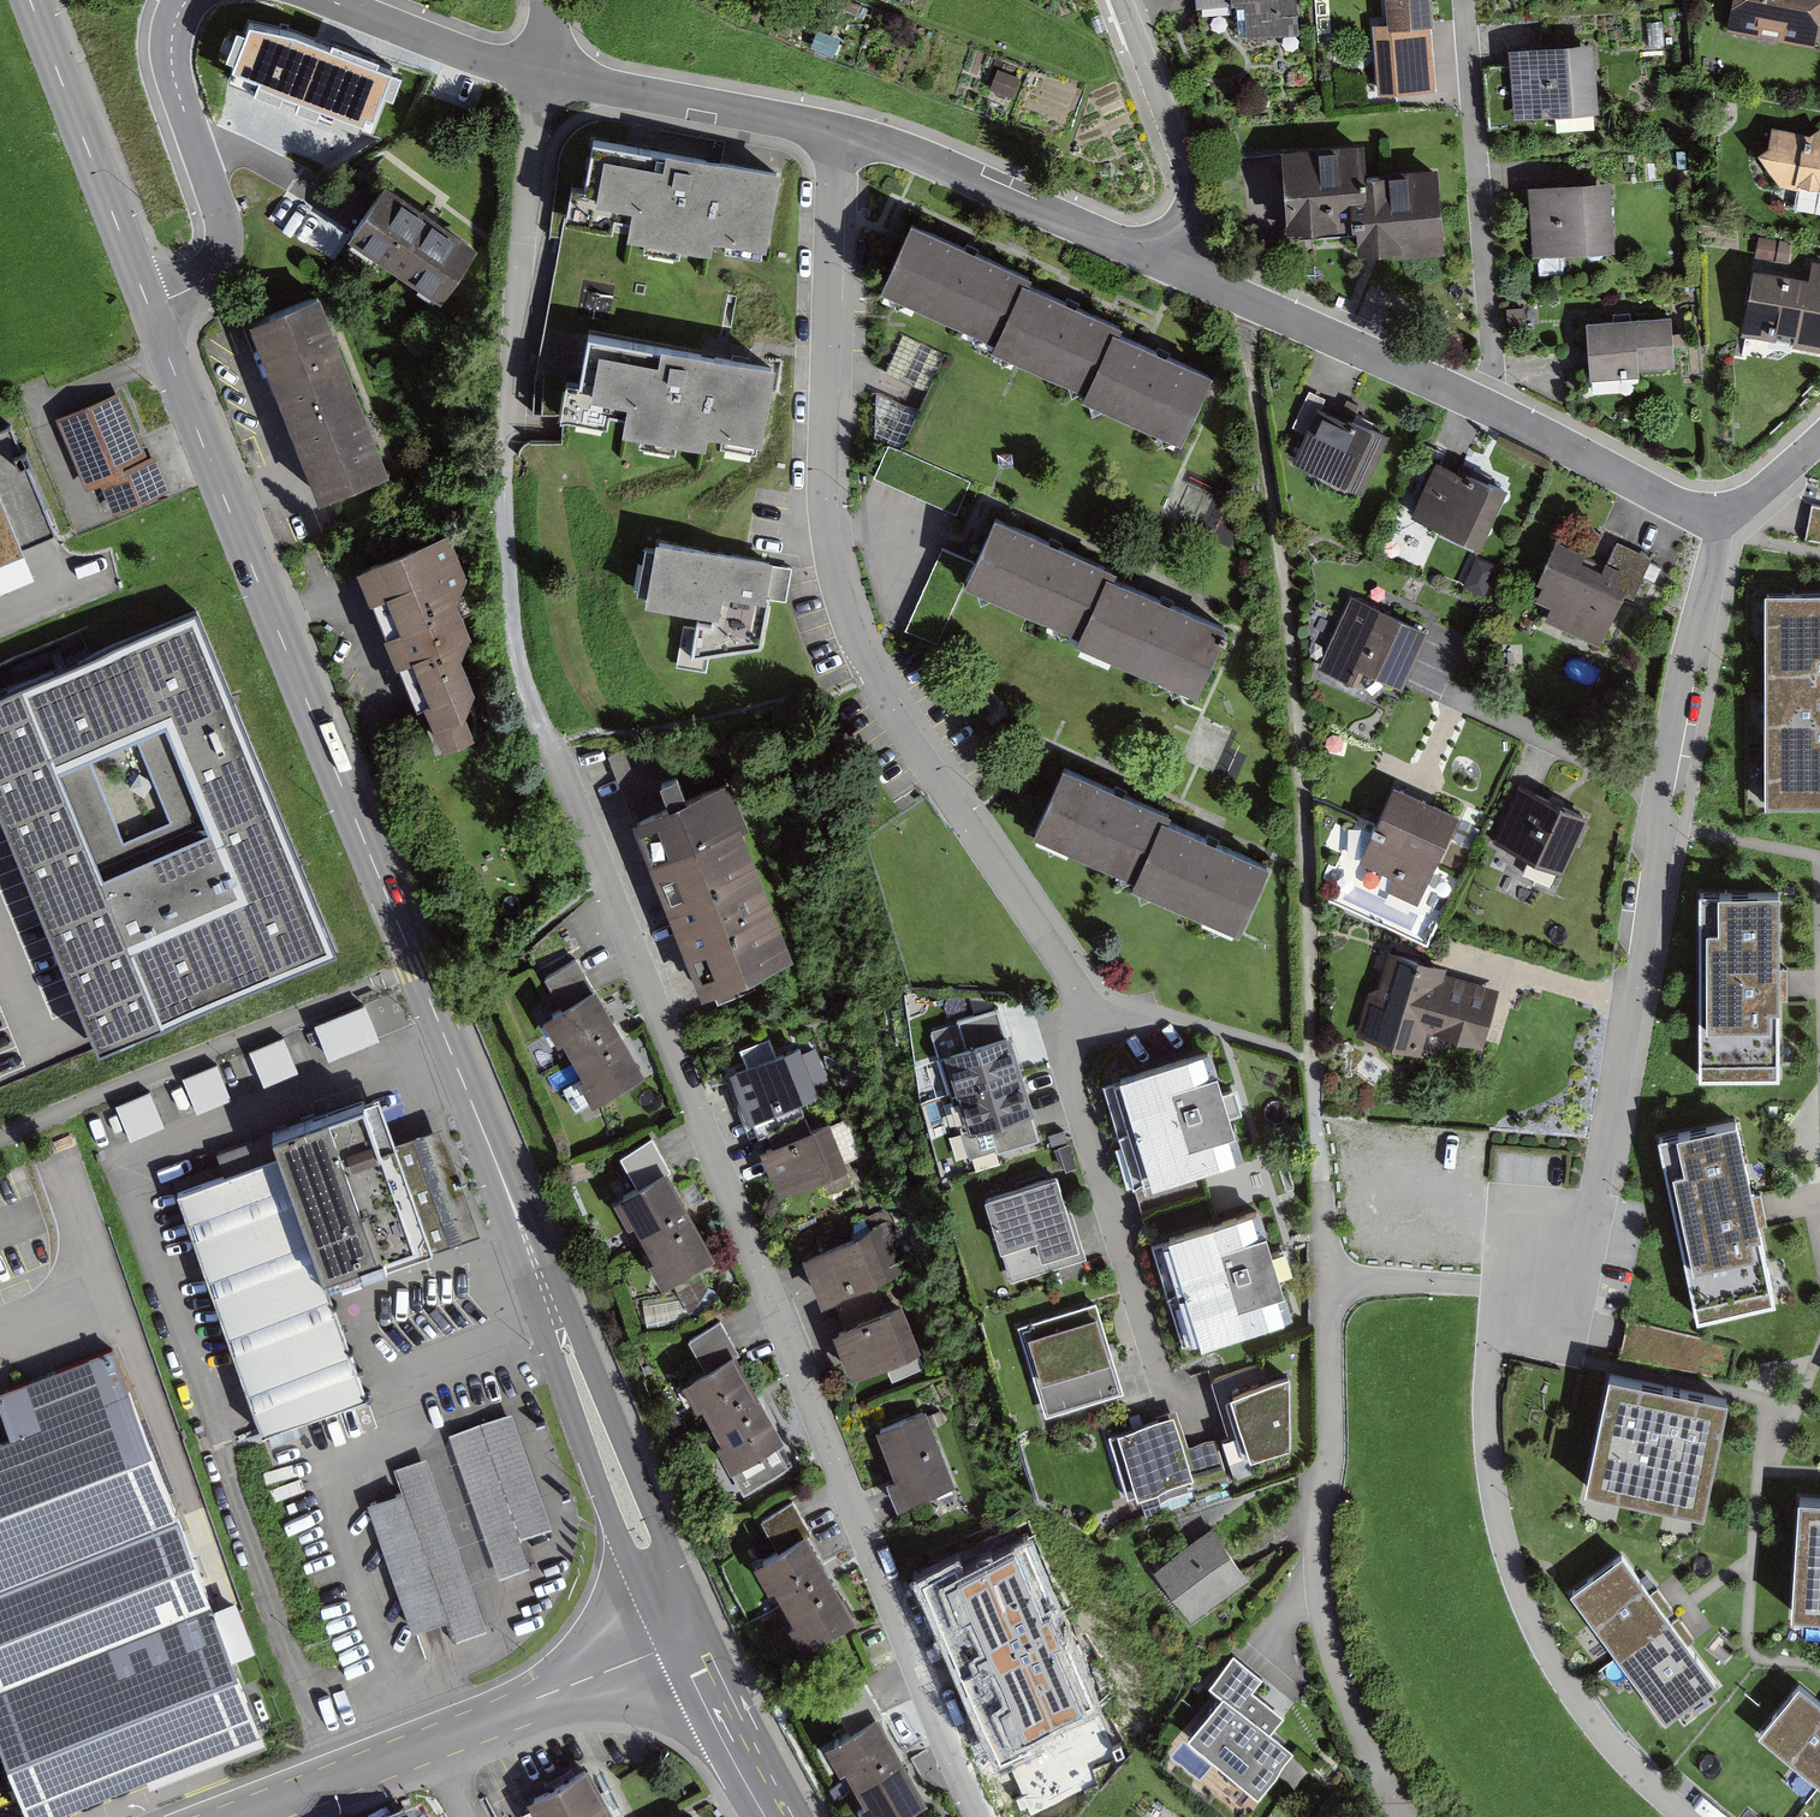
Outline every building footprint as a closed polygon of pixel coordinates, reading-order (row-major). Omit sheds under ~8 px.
[(1196,12),(1240,8),(1244,46),(1289,42),(1285,0),(1195,0),(1196,12)] [(1388,25),(1434,22),(1432,0),(1386,0),(1388,25)] [(1726,29),(1760,35),(1762,23),(1779,26),(1777,38),(1814,45),(1819,14),(1819,0),(1732,0),(1726,29)] [(355,92),(310,39),(264,78),(326,151),(372,111),(369,108),(385,95),(371,79),(355,92)] [(1509,45),(1514,117),(1599,110),(1593,39),(1509,45)] [(1767,134),(1758,162),(1783,191),(1819,197),(1819,144),(1767,134)] [(785,181),(583,144),(567,225),(613,234),(612,240),(696,256),(699,243),(771,256),(785,181)] [(1357,149),(1275,156),(1281,236),(1348,230),(1351,262),(1440,255),(1434,174),(1360,180),(1357,149)] [(469,247),(372,182),(333,239),(430,305),(469,247)] [(1612,185),(1529,192),(1534,264),(1617,257),(1612,185)] [(1019,276),(900,225),(870,294),(987,345),(981,357),(1075,398),(1072,406),(1172,449),(1203,379),(1104,336),(1109,324),(1016,284),(1019,276)] [(1749,276),(1738,343),(1819,357),(1819,269),(1810,268),(1807,286),(1749,276)] [(250,316),(284,405),(355,379),(320,289),(250,316)] [(1674,316),(1584,325),(1590,383),(1680,374),(1674,316)] [(766,373),(574,339),(566,387),(552,385),(545,425),(696,452),(698,437),(753,447),(766,373)] [(389,468),(355,379),(284,405),(319,495),(389,468)] [(144,458),(121,391),(62,411),(87,485),(103,480),(111,505),(165,486),(154,455),(144,458)] [(1388,441),(1317,411),(1291,471),(1362,501),(1388,441)] [(1505,497),(1434,463),(1408,519),(1478,553),(1505,497)] [(25,546),(0,487),(0,556),(25,546)] [(1819,538),(1819,502),(1815,501),(1807,534),(1819,538)] [(447,518),(368,554),(447,728),(476,715),(465,692),(477,686),(453,632),(469,624),(447,574),(468,564),(447,518)] [(1103,569),(985,520),(955,590),(1070,638),(1066,648),(1187,700),(1217,630),(1098,580),(1103,569)] [(792,571),(645,546),(632,611),(709,625),(707,630),(691,627),(684,662),(768,651),(778,604),(788,605),(792,571)] [(1605,568),(1555,548),(1531,606),(1551,614),(1545,629),(1600,652),(1623,596),(1634,601),(1649,564),(1613,549),(1605,568)] [(1819,799),(1819,588),(1765,588),(1765,799),(1819,799)] [(1429,629),(1350,593),(1317,667),(1358,685),(1365,669),(1403,687),(1429,629)] [(196,606),(0,686),(0,808),(98,1048),(338,951),(196,606)] [(1133,874),(1162,811),(1164,805),(1064,760),(1033,829),(1133,874)] [(717,778),(639,807),(702,973),(780,944),(717,778)] [(1456,816),(1391,790),(1360,867),(1385,877),(1379,893),(1419,909),(1456,816)] [(1585,821),(1521,791),(1493,847),(1558,878),(1585,821)] [(1270,860),(1162,811),(1133,874),(1131,879),(1239,928),(1270,860)] [(1355,821),(1345,850),(1360,855),(1369,826),(1355,821)] [(1779,888),(1699,888),(1699,1075),(1780,1075),(1779,888)] [(1444,973),(1446,965),(1389,948),(1379,985),(1369,990),(1356,1035),(1421,1053),(1428,1029),(1483,1044),(1499,989),(1444,973)] [(540,1017),(563,1058),(616,1029),(593,988),(540,1017)] [(366,998),(316,1017),(332,1058),(382,1038),(366,998)] [(957,1020),(964,1046),(976,1042),(980,1041),(1006,1033),(1007,1033),(999,1007),(957,1020)] [(788,1110),(835,1091),(810,1028),(725,1062),(754,1135),(792,1120),(788,1110)] [(616,1029),(563,1058),(590,1108),(644,1078),(616,1029)] [(945,1052),(957,1091),(1023,1071),(1011,1032),(1007,1033),(1006,1033),(980,1041),(976,1042),(964,1046),(949,1051),(945,1052)] [(250,1046),(264,1081),(299,1068),(285,1033),(250,1046)] [(1209,1050),(1100,1084),(1134,1192),(1243,1157),(1209,1050)] [(219,1060),(183,1073),(197,1109),(233,1096),(219,1060)] [(1035,1110),(1023,1071),(957,1091),(969,1130),(989,1124),(1031,1111),(1035,1110)] [(365,1383),(326,1270),(478,1218),(440,1111),(394,1127),(378,1080),(272,1117),(280,1138),(176,1174),(261,1419),(365,1383)] [(117,1101),(131,1136),(166,1122),(153,1087),(117,1101)] [(1039,1139),(1031,1111),(989,1124),(997,1152),(1039,1139)] [(779,1211),(861,1177),(836,1116),(797,1132),(792,1120),(754,1135),(762,1155),(757,1157),(779,1211)] [(1658,1135),(1697,1319),(1776,1302),(1737,1118),(1658,1135)] [(641,1182),(669,1166),(652,1137),(621,1154),(637,1184),(641,1182)] [(1215,1204),(1258,1190),(1249,1164),(1206,1178),(1215,1204)] [(620,1194),(644,1237),(691,1211),(669,1166),(641,1182),(637,1184),(621,1193),(620,1194)] [(985,1196),(1011,1281),(1086,1258),(1072,1210),(1069,1211),(1057,1174),(985,1196)] [(1255,1210),(1148,1245),(1184,1354),(1291,1318),(1255,1210)] [(716,1255),(691,1211),(644,1237),(668,1281),(716,1255)] [(803,1255),(821,1302),(910,1268),(891,1221),(803,1255)] [(699,1272),(678,1284),(692,1306),(712,1294),(699,1272)] [(1093,1301),(1007,1329),(1036,1420),(1123,1392),(1093,1301)] [(833,1330),(852,1377),(921,1350),(902,1303),(833,1330)] [(705,1368),(736,1351),(738,1349),(721,1319),(688,1337),(705,1368)] [(262,1731),(233,1658),(214,1607),(114,1347),(0,1391),(0,1740),(30,1816),(36,1816),(145,1775),(261,1731),(262,1731)] [(688,1377),(712,1420),(760,1394),(736,1351),(705,1368),(688,1377)] [(1293,1374),(1222,1396),(1246,1463),(1294,1451),(1293,1374)] [(1586,1487),(1703,1511),(1727,1399),(1610,1374),(1586,1487)] [(784,1437),(760,1394),(712,1420),(736,1464),(784,1437)] [(402,1485),(371,1494),(411,1625),(447,1614),(454,1637),(487,1627),(472,1577),(530,1559),(523,1535),(550,1526),(514,1409),(447,1429),(452,1444),(394,1462),(402,1485)] [(898,1508),(955,1485),(926,1409),(876,1428),(895,1477),(888,1480),(898,1508)] [(1117,1429),(1118,1432),(1109,1435),(1127,1497),(1136,1494),(1136,1496),(1193,1479),(1184,1449),(1174,1413),(1117,1429)] [(1184,1449),(1193,1479),(1225,1470),(1216,1439),(1184,1449)] [(1798,1494),(1791,1613),(1819,1615),(1819,1496),(1798,1494)] [(807,1533),(791,1503),(756,1522),(772,1550),(807,1533)] [(1211,1528),(1146,1573),(1185,1627),(1249,1582),(1211,1528)] [(772,1550),(749,1561),(771,1608),(831,1579),(807,1533),(772,1550)] [(1570,1585),(1617,1650),(1670,1611),(1623,1546),(1570,1585)] [(831,1579),(771,1608),(794,1657),(855,1628),(831,1579)] [(236,1598),(214,1607),(233,1658),(256,1650),(236,1598)] [(1718,1676),(1670,1611),(1617,1650),(1664,1714),(1718,1676)] [(1014,1637),(979,1651),(1009,1724),(1044,1710),(1014,1637)] [(1262,1675),(1233,1650),(1210,1678),(1223,1688),(1239,1702),(1262,1675)] [(1819,1783),(1819,1699),(1799,1682),(1758,1732),(1819,1783)] [(1223,1688),(1186,1731),(1257,1791),(1294,1749),(1239,1702),(1223,1688)] [(843,1737),(877,1720),(862,1690),(828,1707),(843,1737)] [(843,1737),(819,1750),(841,1793),(899,1763),(877,1720),(843,1737)] [(1057,1723),(990,1757),(1020,1816),(1035,1816),(1090,1790),(1057,1723)] [(261,1731),(145,1775),(150,1788),(265,1743),(261,1731)] [(899,1763),(841,1793),(853,1816),(904,1816),(922,1808),(899,1763)] [(518,1805),(525,1816),(609,1816),(583,1770),(518,1805)]
